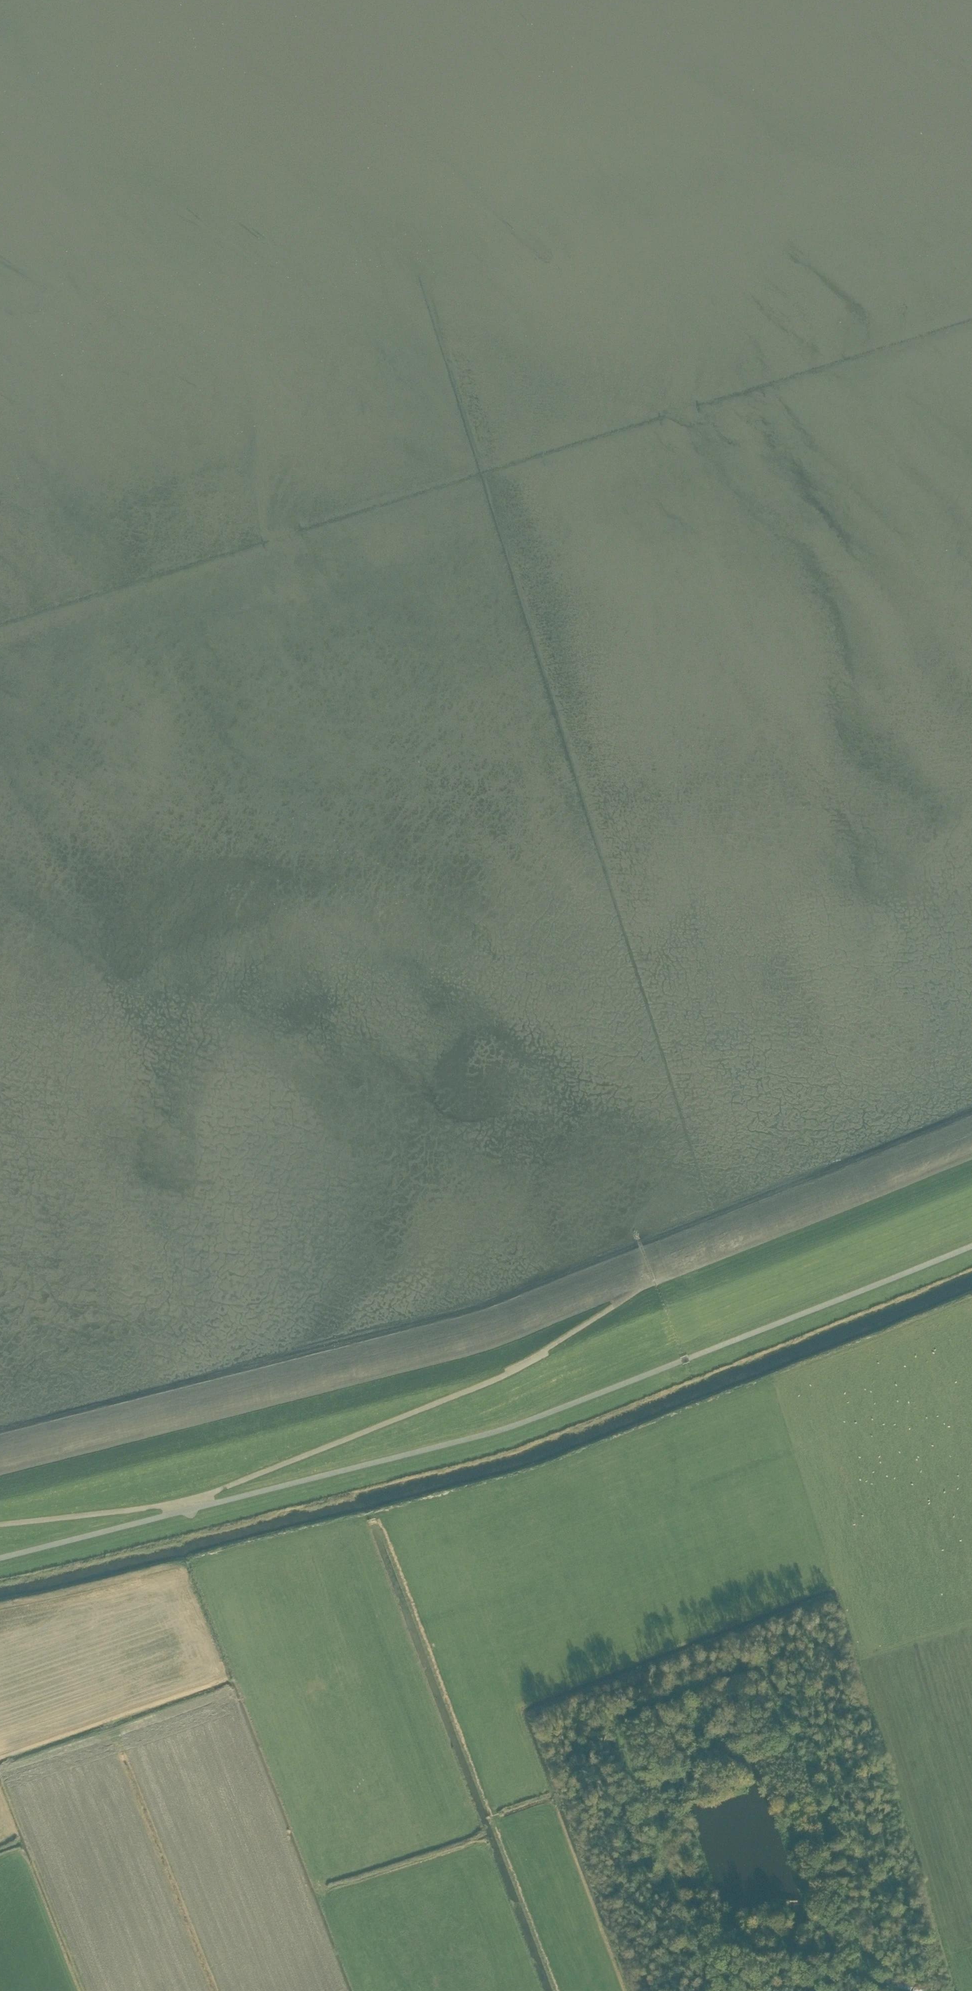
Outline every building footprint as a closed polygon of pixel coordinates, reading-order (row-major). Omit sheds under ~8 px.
[(832,1944),(838,1942),(835,1931),(834,1929),(828,1931),(832,1944)]
